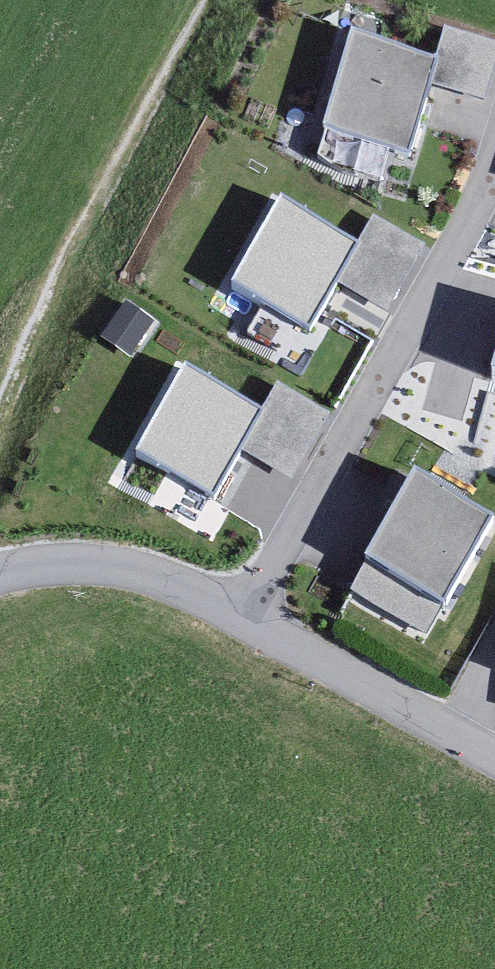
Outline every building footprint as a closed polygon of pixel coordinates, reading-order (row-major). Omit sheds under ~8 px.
[(432,66),(354,43),(329,128),(407,150),(432,66)] [(352,249),(281,210),(239,287),(309,326),(352,249)] [(256,419),(186,380),(142,457),(213,496),(256,419)] [(483,525),(416,488),(357,594),(425,631),(483,525)]
